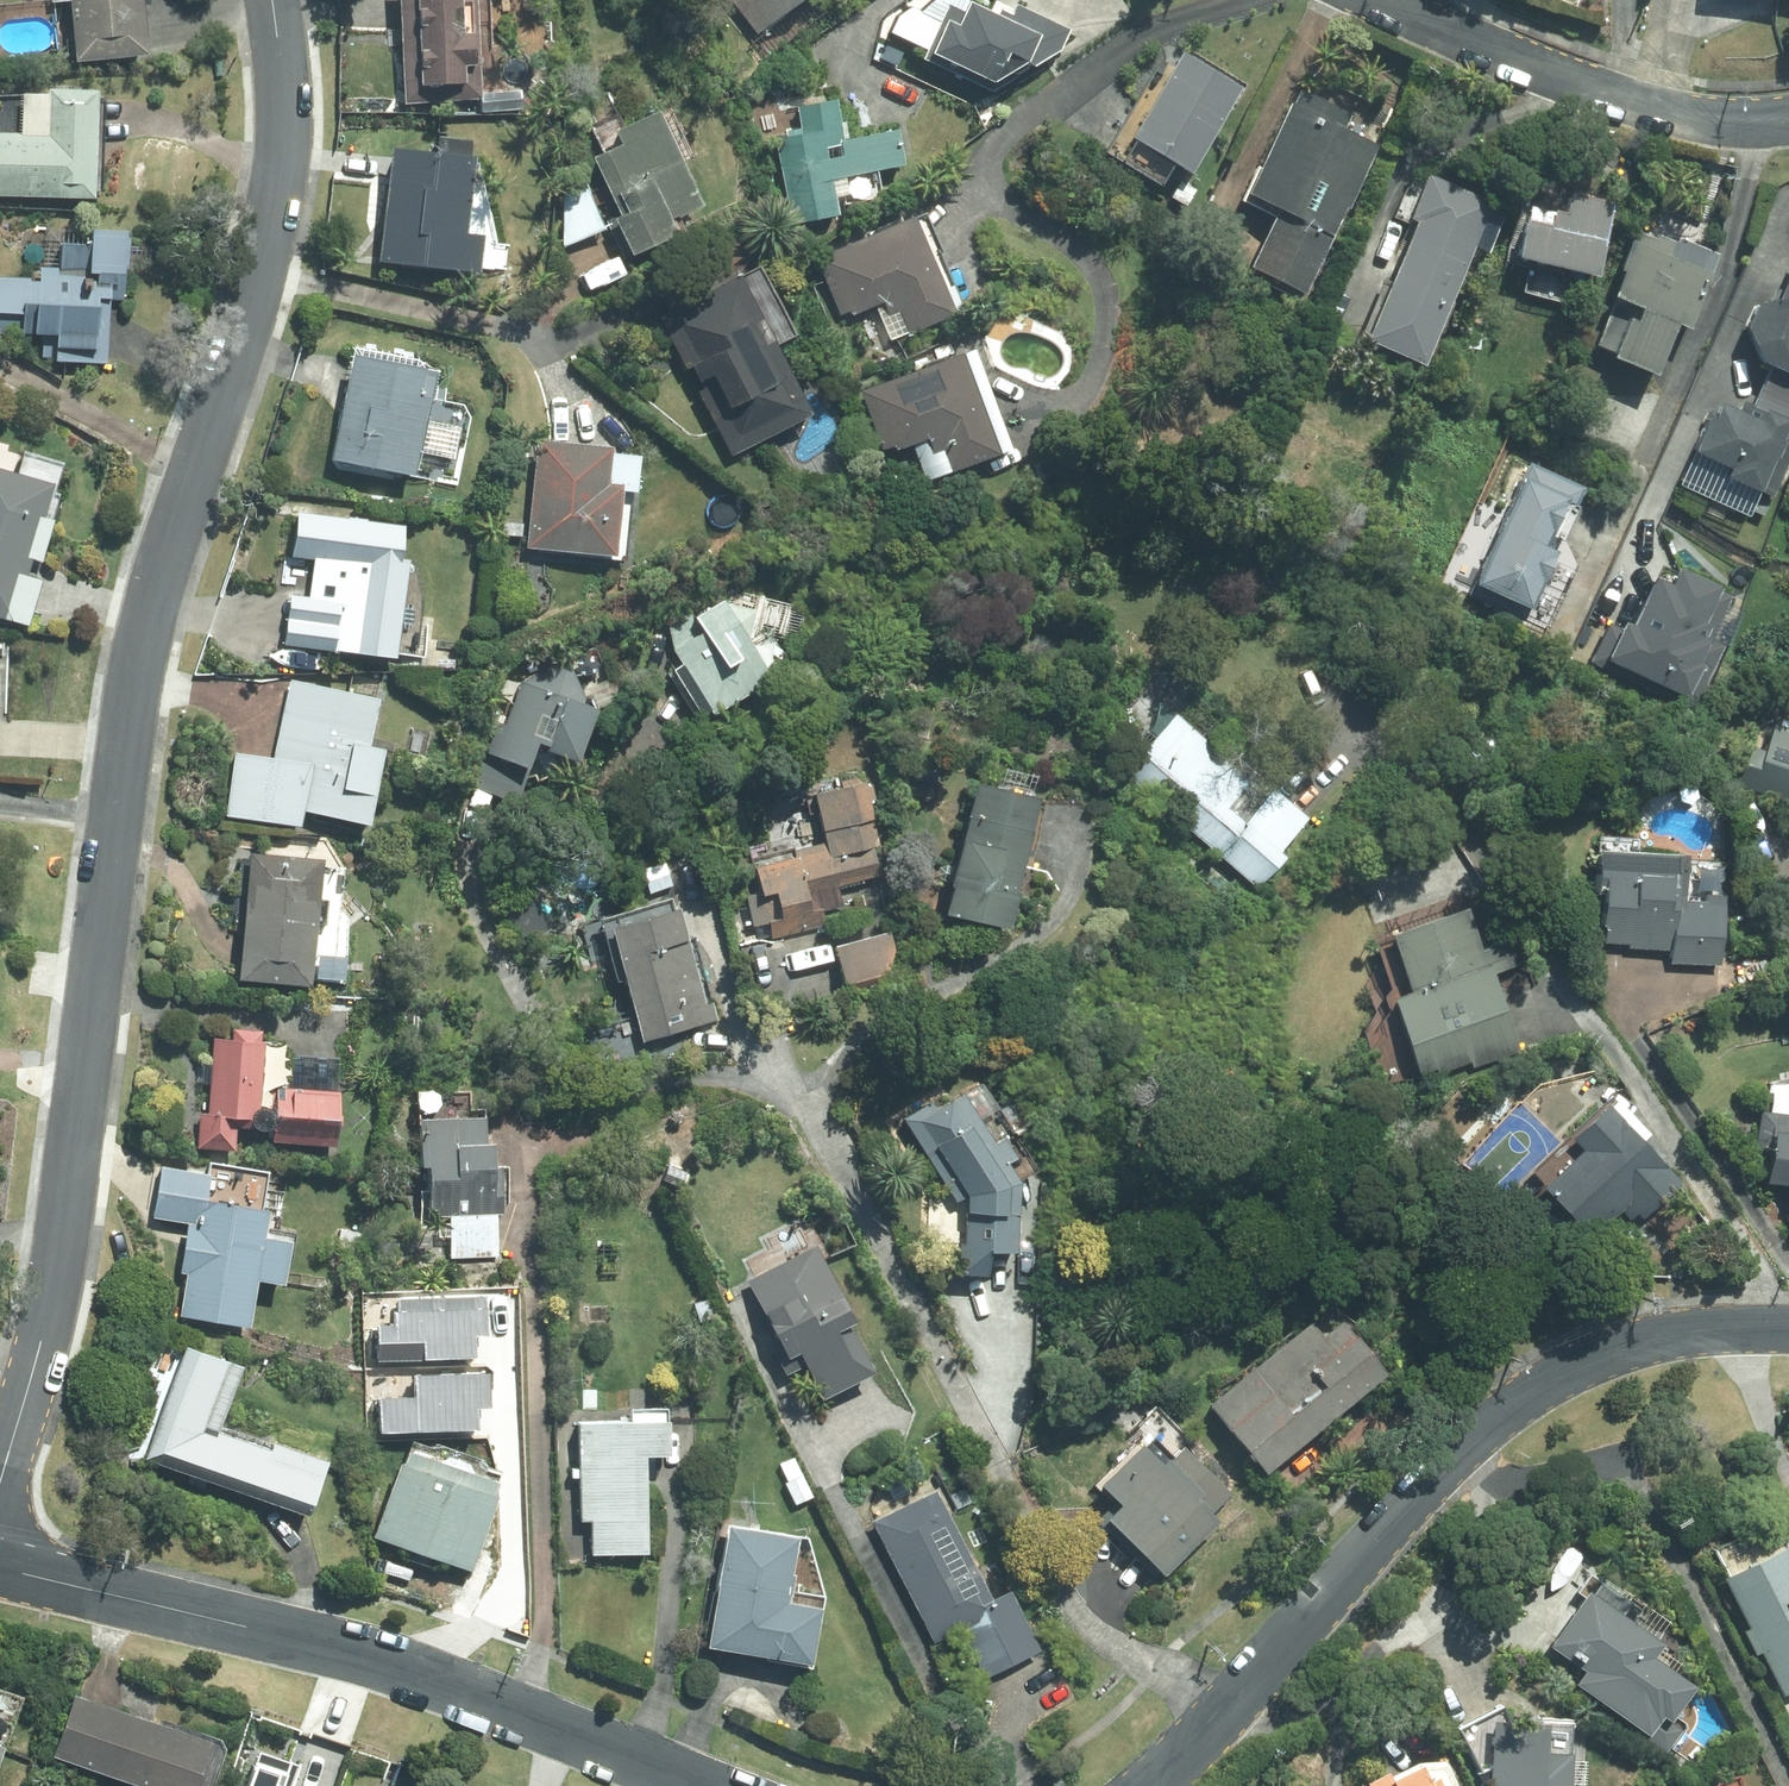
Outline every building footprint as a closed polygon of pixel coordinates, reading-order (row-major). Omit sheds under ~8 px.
[(75,59),(146,51),(140,0),(68,0),(75,59)] [(402,102),(479,98),(473,0),(396,0),(402,102)] [(755,31),(794,0),(731,0),(755,31)] [(927,50),(988,78),(1023,59),(1033,64),(1058,49),(1068,29),(1015,3),(1013,7),(997,0),(992,11),(969,0),(964,0),(960,9),(949,3),(927,50)] [(1236,93),(1177,57),(1129,136),(1187,172),(1236,93)] [(91,196),(93,87),(45,86),(44,134),(0,133),(0,194),(91,196)] [(1352,113),(1299,87),(1246,192),(1275,207),(1245,268),(1300,295),(1377,144),(1344,128),(1352,113)] [(786,137),(774,139),(789,221),(835,213),(829,177),(902,163),(896,128),(846,137),(842,120),(836,121),(832,99),(795,106),(798,126),(784,128),(786,137)] [(697,202),(652,108),(610,128),(617,142),(588,155),(615,213),(609,216),(626,252),(671,231),(664,217),(697,202)] [(431,149),(389,145),(377,258),(479,268),(482,234),(464,232),(473,138),(433,134),(431,149)] [(1490,201),(1428,174),(1409,215),(1415,218),(1362,337),(1419,362),(1490,201)] [(603,226),(582,182),(561,193),(564,245),(603,226)] [(1525,217),(1516,255),(1593,274),(1611,200),(1570,190),(1564,211),(1553,208),(1550,223),(1525,217)] [(909,214),(815,256),(840,312),(878,295),(887,314),(897,309),(909,333),(954,312),(909,214)] [(0,278),(0,310),(20,311),(19,331),(40,331),(40,356),(53,357),(53,360),(105,361),(107,298),(122,299),(124,230),(88,229),(88,244),(59,243),(58,267),(39,267),(38,279),(0,278)] [(1614,296),(1592,347),(1653,373),(1675,320),(1687,325),(1717,254),(1678,238),(1676,241),(1660,234),(1658,238),(1637,230),(1610,294),(1614,296)] [(793,333),(756,261),(658,312),(731,452),(807,413),(772,345),(793,333)] [(1777,295),(1755,302),(1744,330),(1756,357),(1770,363),(1748,413),(1711,398),(1689,449),(1727,465),(1722,475),(1772,496),(1788,457),(1788,267),(1777,295)] [(958,352),(861,389),(883,446),(892,442),(894,447),(924,436),(931,451),(940,448),(949,471),(997,452),(958,352)] [(420,365),(350,353),(331,457),(412,471),(426,395),(415,393),(420,365)] [(608,445),(535,438),(525,547),(611,555),(618,483),(605,482),(608,445)] [(1525,462),(1471,580),(1529,606),(1556,549),(1544,543),(1563,500),(1575,506),(1583,488),(1525,462)] [(24,623),(37,579),(31,577),(48,518),(39,515),(49,481),(0,467),(0,617),(24,623)] [(401,523),(295,510),(290,556),(312,559),(310,576),(333,579),(330,599),(288,594),(282,643),(394,657),(406,558),(397,557),(401,523)] [(1612,623),(1592,665),(1696,713),(1726,649),(1712,643),(1734,595),(1683,571),(1678,583),(1658,574),(1631,632),(1612,623)] [(671,669),(701,716),(781,666),(778,661),(783,639),(798,642),(806,602),(731,586),(665,627),(677,645),(670,650),(679,664),(671,669)] [(298,825),(300,809),(366,823),(383,748),(368,745),(378,698),(290,679),(272,758),(234,754),(226,816),(298,825)] [(592,706),(520,681),(505,723),(497,720),(485,753),(491,755),(478,791),(511,803),(533,743),(573,758),(592,706)] [(1120,769),(1253,886),(1282,854),(1274,847),(1302,816),(1270,787),(1264,793),(1172,711),(1120,769)] [(1753,784),(1788,795),(1788,730),(1772,724),(1753,784)] [(862,778),(811,791),(824,841),(792,849),(793,853),(750,864),(752,873),(740,876),(753,925),(765,922),(769,938),(823,924),(820,909),(840,904),(835,885),(886,872),(862,778)] [(1035,795),(973,781),(943,910),(1005,925),(1035,795)] [(1685,852),(1597,848),(1593,945),(1669,949),(1669,962),(1720,964),(1723,893),(1683,891),(1685,852)] [(317,858),(246,852),(236,979),(307,984),(317,858)] [(1408,990),(1391,995),(1423,1084),(1518,1050),(1490,973),(1516,964),(1507,938),(1481,947),(1466,904),(1387,932),(1408,990)] [(677,905),(607,925),(640,1039),(709,1019),(677,905)] [(889,931),(835,945),(844,982),(899,968),(889,931)] [(260,1039),(210,1036),(206,1114),(196,1113),(194,1147),(232,1149),(234,1125),(247,1126),(247,1129),(268,1131),(268,1142),(335,1145),(338,1090),(258,1085),(260,1039)] [(1012,1249),(1014,1177),(1032,1167),(979,1080),(933,1108),(930,1102),(904,1118),(954,1201),(962,1195),(961,1244),(956,1244),(955,1271),(984,1272),(984,1248),(1012,1249)] [(1680,1182),(1604,1102),(1530,1171),(1605,1252),(1680,1182)] [(1760,1113),(1756,1152),(1767,1153),(1764,1181),(1788,1184),(1788,1116),(1760,1113)] [(480,1116),(417,1117),(418,1163),(423,1163),(424,1215),(447,1215),(448,1257),(496,1256),(495,1213),(503,1213),(502,1165),(494,1165),(493,1140),(480,1141),(480,1116)] [(205,1172),(159,1166),(152,1216),(186,1221),(179,1271),(185,1272),(178,1317),(247,1326),(254,1278),(280,1282),(286,1238),(260,1235),(264,1207),(201,1199),(205,1172)] [(873,1372),(820,1261),(786,1277),(779,1262),(749,1277),(784,1351),(799,1345),(823,1395),(873,1372)] [(379,1329),(380,1361),(471,1357),(470,1336),(485,1336),(484,1300),(402,1303),(403,1328),(379,1329)] [(1307,1320),(1207,1402),(1264,1470),(1384,1371),(1340,1317),(1319,1335),(1307,1320)] [(156,1396),(135,1454),(305,1514),(323,1463),(268,1443),(265,1451),(212,1432),(237,1364),(179,1344),(177,1350),(155,1342),(143,1376),(156,1380),(151,1394),(156,1396)] [(388,1401),(389,1433),(480,1430),(479,1409),(494,1408),(492,1372),(411,1375),(412,1400),(388,1401)] [(629,1420),(576,1421),(578,1519),(588,1519),(589,1555),(644,1554),(642,1454),(665,1454),(664,1409),(629,1410),(629,1420)] [(1103,1516),(1161,1572),(1235,1496),(1180,1443),(1157,1466),(1134,1444),(1097,1483),(1117,1502),(1103,1516)] [(496,1481),(404,1450),(374,1538),(466,1569),(496,1481)] [(933,1487),(869,1520),(934,1644),(960,1631),(983,1674),(1036,1647),(1007,1589),(990,1598),(933,1487)] [(794,1534),(725,1523),(707,1645),(807,1660),(815,1605),(784,1600),(794,1534)] [(1722,1572),(1782,1691),(1788,1687),(1788,1552),(1783,1541),(1722,1572)] [(1655,1636),(1583,1586),(1545,1640),(1579,1665),(1568,1681),(1664,1748),(1681,1724),(1667,1714),(1690,1681),(1645,1650),(1655,1636)] [(69,1690),(48,1752),(149,1785),(186,1785),(203,1734),(69,1690)] [(1488,1715),(1486,1779),(1504,1779),(1503,1785),(1562,1785),(1563,1757),(1567,1757),(1568,1717),(1488,1715)] [(292,1784),(298,1764),(250,1749),(239,1785),(299,1785),(292,1784)] [(1435,1773),(1427,1777),(1417,1759),(1390,1773),(1387,1767),(1363,1779),(1366,1785),(1441,1785),(1435,1773)] [(1727,1777),(1705,1785),(1730,1785),(1727,1777)]
